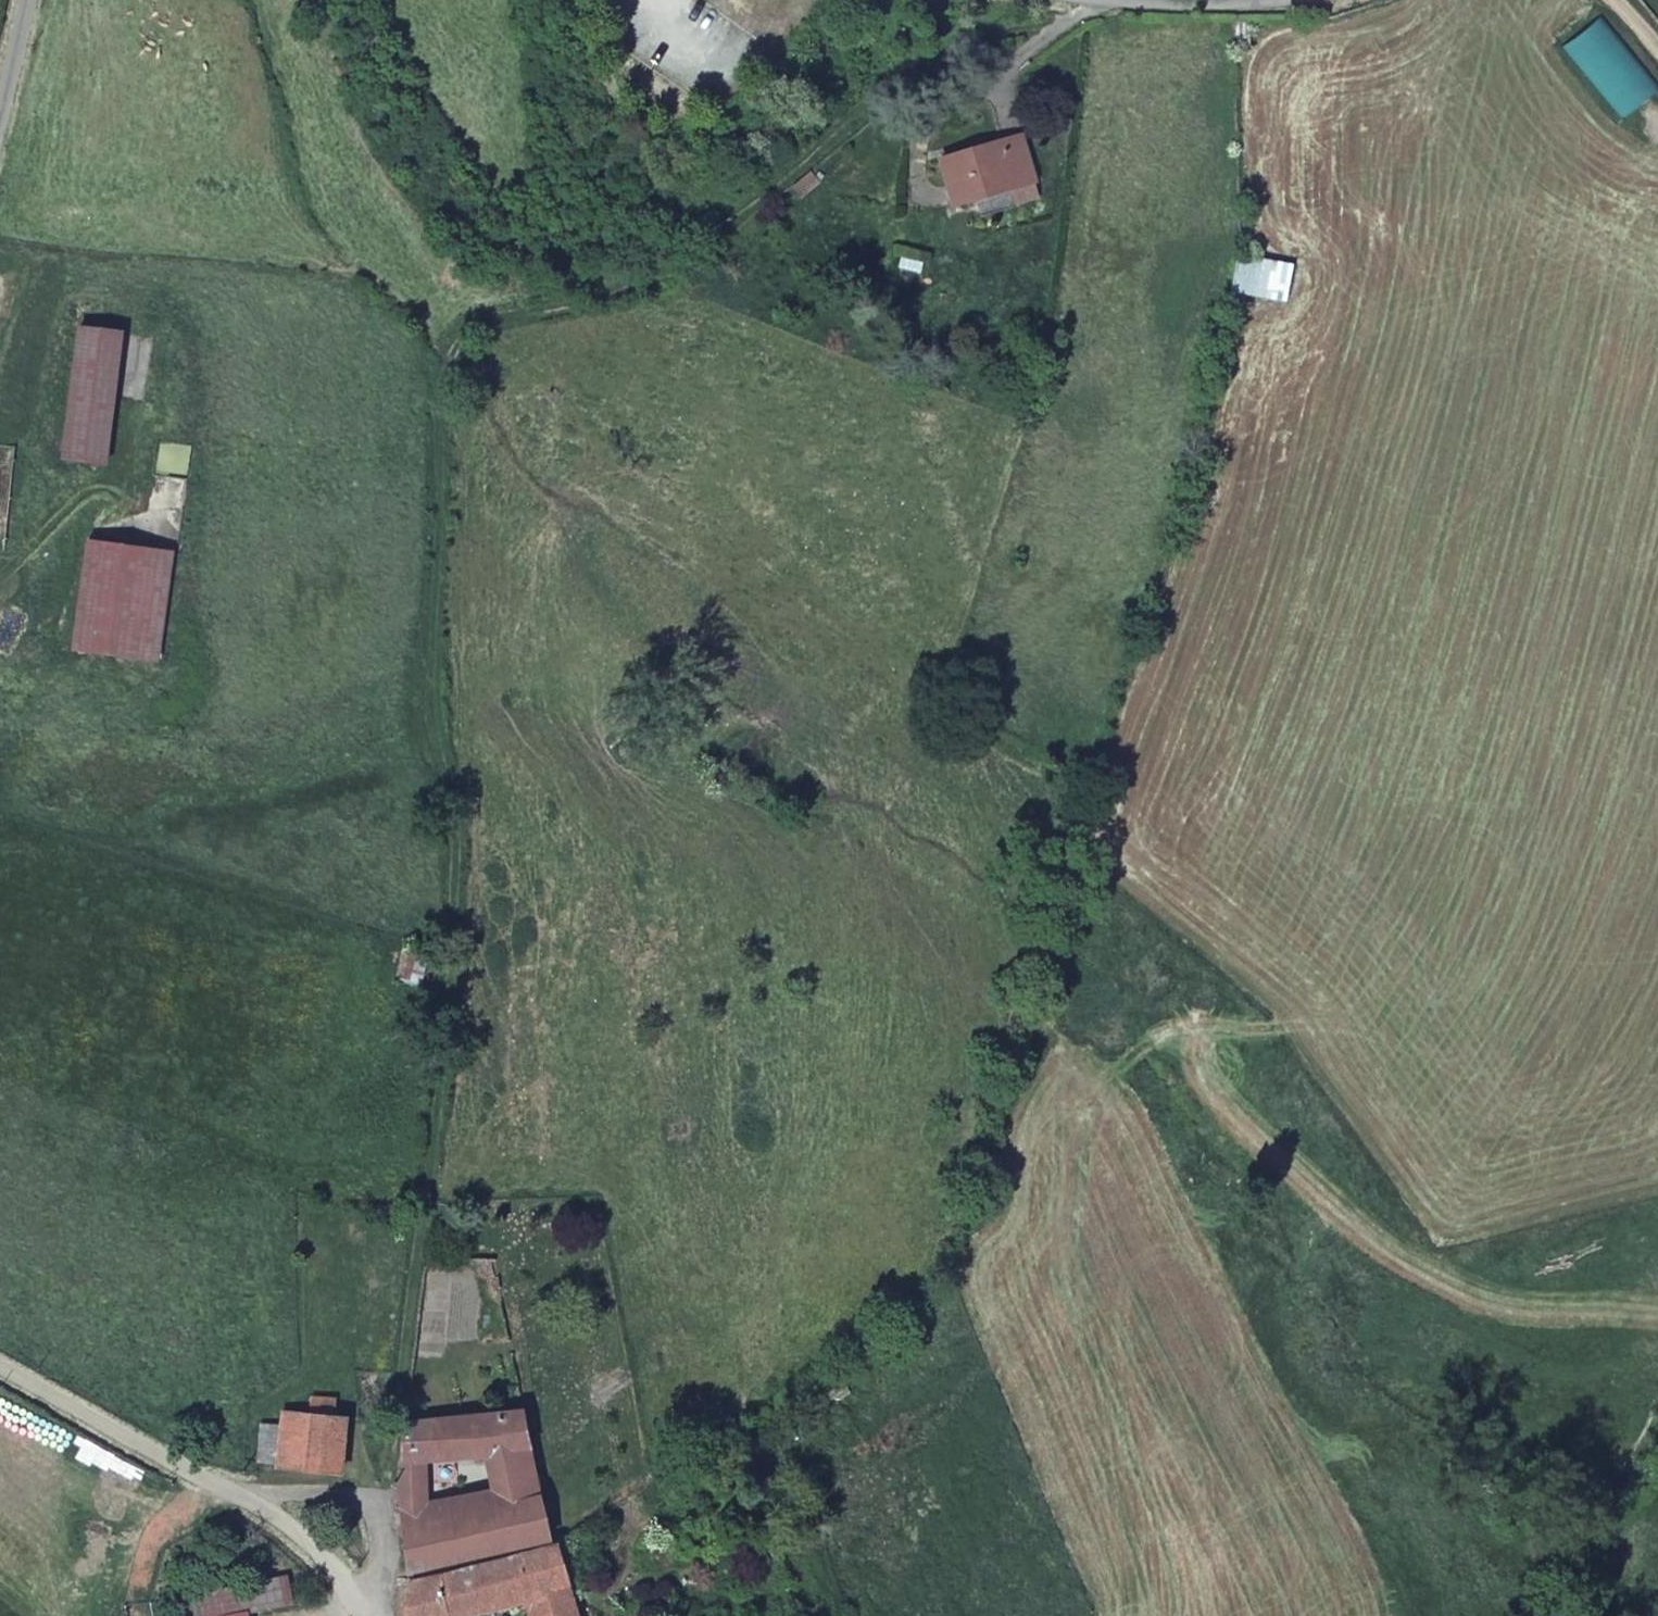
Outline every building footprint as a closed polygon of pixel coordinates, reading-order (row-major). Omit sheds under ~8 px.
[(1022,137),(943,162),(956,208),(1012,190),(1035,182),(1022,137)] [(1039,196),(1035,182),(1012,190),(1015,203),(1039,196)] [(107,464),(107,462),(125,334),(84,330),(69,456),(69,458),(107,464)] [(177,553),(91,541),(77,648),(163,661),(177,553)] [(315,1395),(313,1416),(336,1418),(338,1398),(315,1395)] [(408,1422),(402,1464),(430,1461),(484,1457),(533,1453),(523,1410),(408,1422)] [(307,1415),(283,1413),(282,1425),(279,1462),(279,1463),(303,1465),(307,1415)] [(303,1465),(342,1468),(345,1419),(336,1418),(313,1416),(307,1415),(303,1465)] [(279,1462),(282,1425),(262,1423),(258,1458),(279,1462)] [(545,1500),(533,1453),(484,1457),(490,1489),(493,1508),(545,1500)] [(403,1506),(403,1522),(430,1518),(430,1499),(430,1461),(402,1464),(402,1475),(402,1489),(403,1506)] [(430,1499),(430,1518),(493,1508),(490,1489),(430,1499)] [(412,1573),(553,1534),(545,1500),(493,1508),(430,1518),(403,1522),(412,1573)] [(555,1540),(412,1577),(409,1615),(461,1615),(526,1605),(543,1602),(548,1615),(557,1615),(575,1612),(555,1540)] [(245,1610),(293,1602),(289,1576),(187,1594),(191,1615),(246,1615),(245,1610)] [(543,1602),(526,1605),(527,1615),(548,1615),(543,1602)]
